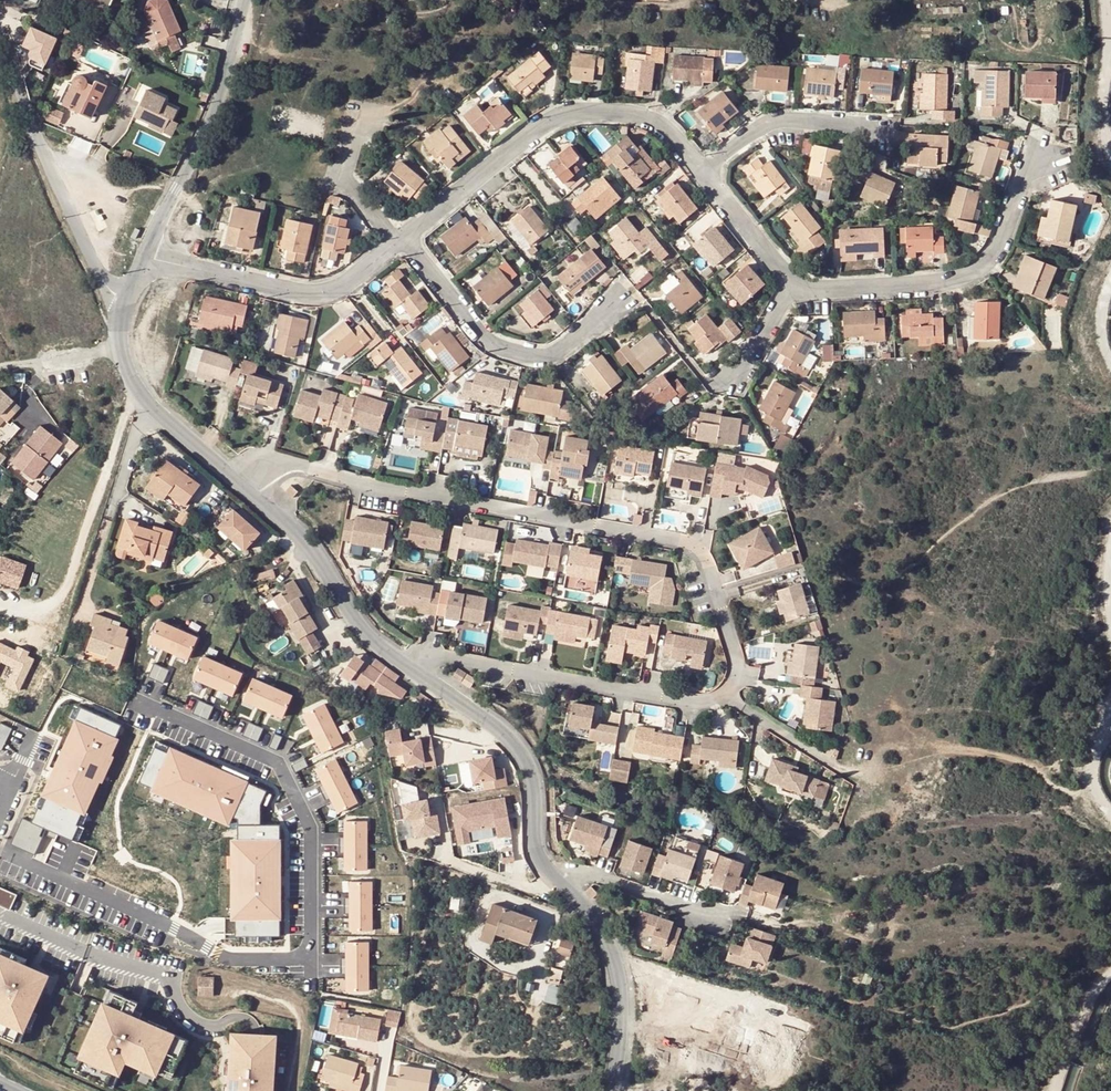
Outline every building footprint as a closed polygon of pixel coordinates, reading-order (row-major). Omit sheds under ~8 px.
[(165,0),(146,0),(142,9),(144,13),(140,15),(139,27),(148,47),(157,43),(159,48),(167,45),(170,53),(179,50),(173,33),(178,30),(165,0)] [(30,13),(34,5),(25,1),(21,9),(30,13)] [(26,59),(43,67),(57,37),(29,24),(19,45),(30,50),(26,59)] [(1029,44),(1027,33),(1021,33),(1022,45),(1029,44)] [(651,48),(650,56),(629,54),(625,89),(635,90),(642,91),(650,92),(653,65),(662,66),(664,50),(651,48)] [(550,66),(539,52),(507,78),(519,93),(531,82),(534,86),(545,77),(542,73),(550,66)] [(601,75),(603,58),(572,55),(569,79),(593,81),(593,74),(601,75)] [(703,59),(703,58),(673,56),(672,80),(688,81),(702,82),(702,78),(711,79),(713,59),(703,59)] [(804,93),(818,95),(825,96),(833,96),(834,90),(842,90),(845,70),(849,70),(850,59),(838,57),(837,67),(837,71),(817,69),(807,69),(804,93)] [(787,91),(789,68),(758,65),(755,88),(787,91)] [(938,68),(938,74),(924,73),(923,93),(923,110),(929,110),(930,119),(954,119),(954,111),(946,111),(947,74),(946,74),(946,69),(938,68)] [(859,92),(879,94),(890,95),(893,72),(862,69),(859,92)] [(980,107),(980,116),(996,116),(997,107),(1002,107),(1007,107),(1009,71),(974,70),(974,84),(984,84),(984,90),(984,107),(980,107)] [(1055,98),(1056,73),(1026,72),(1025,97),(1055,98)] [(69,82),(70,85),(60,104),(88,117),(104,85),(93,80),(90,86),(84,83),(84,82),(84,80),(83,78),(82,76),(81,75),(79,74),(77,74),(75,74),(74,75),(72,76),(71,77),(70,79),(69,80),(69,82)] [(60,104),(70,85),(69,82),(66,81),(56,102),(60,104)] [(164,101),(144,91),(131,116),(147,124),(145,127),(159,134),(166,121),(169,123),(173,113),(162,107),(164,101)] [(738,110),(723,92),(697,112),(713,130),(721,124),(738,110)] [(203,103),(207,95),(204,94),(201,93),(198,101),(203,103)] [(478,135),(485,129),(491,124),(495,128),(496,130),(504,123),(502,121),(511,115),(501,103),(493,109),(491,106),(483,113),(476,105),(463,116),(478,135)] [(62,112),(49,106),(44,117),(57,123),(62,112)] [(512,117),(511,115),(502,121),(504,123),(512,117)] [(168,139),(174,126),(169,123),(166,121),(159,134),(168,139)] [(495,128),(491,124),(485,129),(489,133),(495,128)] [(724,128),(721,124),(713,130),(716,134),(724,128)] [(422,143),(435,158),(438,155),(442,159),(440,160),(448,168),(462,157),(458,153),(466,147),(449,126),(441,132),(439,129),(422,143)] [(946,162),(947,137),(908,135),(907,164),(936,166),(936,161),(946,162)] [(620,171),(634,188),(642,182),(639,178),(649,169),(636,153),(638,150),(626,136),(600,158),(604,164),(608,168),(615,163),(621,170),(620,171)] [(988,145),(978,142),(968,171),(990,178),(995,163),(1000,149),(1006,151),(1008,143),(998,140),(990,139),(988,145)] [(839,151),(815,145),(807,182),(812,187),(830,191),(839,151)] [(123,146),(120,153),(126,156),(129,149),(123,146)] [(558,156),(560,159),(564,164),(554,172),(563,183),(577,173),(571,165),(580,158),(570,146),(558,156)] [(469,151),(466,147),(458,153),(462,157),(469,151)] [(649,169),(639,178),(642,182),(659,169),(641,148),(638,150),(636,153),(649,169)] [(1006,151),(1000,149),(995,163),(1000,165),(1002,160),(1004,160),(1007,151),(1006,151)] [(549,167),(554,172),(564,164),(560,159),(549,167)] [(751,174),(757,182),(767,195),(774,190),(784,182),(768,161),(763,165),(758,159),(742,170),(748,177),(751,174)] [(384,198),(391,190),(393,188),(408,200),(412,195),(423,182),(423,181),(400,162),(376,191),(384,198)] [(858,179),(866,182),(860,196),(884,206),(894,183),(870,173),(873,166),(865,164),(858,179)] [(603,177),(577,198),(585,207),(592,216),(617,195),(603,177)] [(239,196),(252,199),(254,189),(256,182),(246,180),(244,187),(242,187),(239,196)] [(427,186),(423,182),(412,195),(416,199),(427,186)] [(663,189),(666,192),(675,185),(672,182),(663,189)] [(764,197),(767,195),(757,182),(754,184),(764,197)] [(789,188),(784,182),(774,190),(779,196),(789,188)] [(677,184),(675,185),(666,192),(658,198),(673,216),(679,223),(697,209),(677,184)] [(958,229),(974,233),(977,224),(981,208),(974,206),(978,192),(956,186),(948,217),(960,220),(958,229)] [(408,200),(393,188),(391,190),(406,202),(408,200)] [(620,199),(617,195),(592,216),(595,219),(620,199)] [(326,199),(326,200),(328,203),(338,206),(340,199),(330,196),(326,199)] [(578,213),(585,207),(577,198),(570,203),(578,213)] [(668,219),(673,216),(658,198),(654,202),(668,219)] [(265,202),(257,200),(254,211),(261,213),(263,213),(265,202)] [(1050,200),(1046,218),(1042,237),(1068,243),(1076,205),(1050,200)] [(782,217),(791,228),(802,242),(817,231),(821,228),(801,202),(782,217)] [(548,230),(528,206),(511,221),(531,244),(548,230)] [(252,250),(261,213),(254,211),(233,207),(225,244),(252,250)] [(347,220),(331,216),(321,257),(335,261),(337,252),(342,253),(346,239),(349,240),(351,230),(345,228),(347,220)] [(1067,247),(1068,243),(1042,237),(1046,218),(1040,217),(1035,241),(1067,247)] [(474,228),(465,218),(440,237),(454,256),(479,237),(485,244),(492,238),(481,223),(474,228)] [(608,233),(614,240),(627,256),(633,250),(643,261),(653,252),(660,261),(668,254),(646,227),(638,233),(636,230),(626,218),(608,233)] [(311,225),(287,220),(280,248),(288,250),(286,259),(303,262),(311,225)] [(636,230),(638,233),(646,227),(643,224),(636,230)] [(987,237),(991,228),(977,224),(974,233),(987,237)] [(732,250),(713,227),(694,244),(713,266),(732,250)] [(932,227),(905,228),(906,243),(906,252),(916,252),(933,251),(933,254),(943,254),(943,237),(932,237),(932,227)] [(135,228),(130,236),(135,239),(140,231),(135,228)] [(825,241),(817,231),(802,242),(791,228),(787,232),(801,249),(814,238),(820,245),(825,241)] [(839,232),(839,240),(840,248),(840,254),(856,253),(872,253),(872,257),(884,256),(883,230),(839,232)] [(820,245),(814,238),(801,249),(798,252),(803,259),(820,245)] [(623,259),(627,256),(614,240),(610,244),(623,259)] [(605,268),(591,250),(556,277),(568,291),(580,282),(583,285),(605,268)] [(856,260),(856,253),(840,254),(840,261),(856,260)] [(1024,256),(1020,267),(1026,269),(1018,289),(1043,299),(1056,268),(1024,256)] [(516,276),(505,261),(472,287),(487,306),(512,286),(509,282),(516,276)] [(747,265),(728,281),(738,292),(736,294),(744,302),(764,285),(747,265)] [(711,271),(707,266),(700,272),(704,277),(711,271)] [(1012,287),(1018,289),(1026,269),(1020,267),(1012,287)] [(403,276),(398,270),(384,280),(389,287),(381,292),(393,308),(400,303),(412,319),(428,307),(416,291),(409,296),(398,280),(403,276)] [(722,280),(728,275),(723,270),(717,275),(722,280)] [(679,283),(672,275),(657,286),(680,314),(702,296),(686,278),(679,283)] [(741,305),(744,302),(736,294),(738,292),(728,281),(724,285),(741,305)] [(583,285),(580,282),(568,291),(571,295),(583,285)] [(535,324),(541,319),(548,314),(553,309),(545,300),(552,294),(544,285),(519,305),(525,312),(535,324)] [(203,296),(197,324),(214,327),(230,331),(232,325),(241,327),(247,306),(203,296)] [(1059,296),(1055,306),(1065,310),(1068,300),(1059,296)] [(997,338),(998,302),(975,302),(975,315),(974,338),(997,338)] [(875,341),(884,341),(884,325),(875,325),(875,319),(874,311),(842,313),(843,337),(863,337),(875,336),(875,341)] [(531,327),(535,324),(525,312),(522,315),(531,327)] [(303,339),(308,319),(278,313),(275,327),(278,328),(283,329),(282,334),(277,333),(273,353),(294,357),(298,339),(303,339)] [(932,318),(932,313),(901,315),(902,337),(918,337),(933,336),(933,346),(943,345),(942,318),(932,318)] [(550,317),(548,314),(541,319),(543,322),(550,317)] [(693,324),(691,322),(685,326),(697,341),(706,352),(712,347),(718,342),(720,344),(732,334),(723,323),(717,328),(706,314),(693,324)] [(351,330),(343,321),(320,341),(336,359),(344,352),(359,340),(363,345),(369,339),(357,325),(351,330)] [(212,332),(214,327),(197,324),(196,328),(212,332)] [(813,341),(793,330),(780,354),(787,357),(791,360),(787,368),(803,377),(807,369),(800,365),(813,341)] [(438,340),(432,333),(418,344),(425,351),(426,350),(429,348),(438,358),(449,371),(467,356),(448,332),(438,340)] [(468,342),(461,333),(455,338),(462,347),(468,342)] [(628,350),(636,359),(630,364),(638,374),(665,352),(650,333),(628,350)] [(933,346),(933,336),(918,337),(918,346),(933,346)] [(363,345),(359,340),(344,352),(349,358),(364,346),(363,345)] [(702,355),(706,352),(697,341),(693,344),(702,355)] [(392,352),(387,346),(371,358),(377,365),(382,361),(393,375),(396,372),(407,385),(421,374),(400,347),(392,352)] [(438,358),(429,348),(426,350),(435,360),(438,358)] [(616,359),(624,369),(630,364),(636,359),(628,350),(616,359)] [(203,352),(196,374),(212,379),(226,384),(224,390),(235,393),(240,376),(241,372),(230,369),(232,361),(203,352)] [(620,381),(600,355),(582,370),(595,387),(585,395),(594,407),(607,397),(604,393),(620,381)] [(787,368),(791,360),(787,357),(782,365),(787,368)] [(255,379),(259,367),(244,363),(241,372),(240,376),(248,378),(240,405),(255,410),(257,400),(265,402),(264,408),(277,412),(284,388),(255,379)] [(407,385),(396,372),(393,375),(404,388),(407,385)] [(469,396),(478,398),(499,403),(501,396),(505,379),(475,372),(472,382),(464,380),(458,399),(467,402),(469,396)] [(211,384),(212,379),(196,374),(194,379),(211,384)] [(670,385),(662,375),(627,402),(641,420),(676,393),(679,398),(686,392),(677,380),(670,385)] [(513,399),(517,383),(505,379),(501,396),(513,399)] [(369,387),(378,390),(380,384),(371,381),(369,387)] [(794,393),(774,381),(759,409),(767,414),(771,416),(767,424),(783,433),(787,426),(779,420),(794,393)] [(557,418),(570,421),(574,405),(570,404),(570,402),(560,400),(562,391),(552,389),(546,388),(526,384),(521,409),(557,416),(557,418)] [(804,389),(812,394),(815,388),(807,384),(804,389)] [(11,400),(0,390),(0,413),(11,400)] [(312,425),(314,419),(315,414),(338,421),(343,407),(346,399),(321,391),(319,398),(300,392),(292,418),(312,425)] [(346,433),(349,421),(359,424),(378,430),(387,405),(356,396),(352,410),(343,407),(338,421),(337,425),(336,430),(346,433)] [(498,407),(499,403),(478,398),(478,401),(498,407)] [(4,420),(5,422),(19,407),(17,405),(11,400),(0,413),(0,424),(4,420)] [(420,438),(419,442),(418,450),(441,455),(442,450),(445,434),(433,432),(437,415),(407,409),(402,435),(420,438)] [(698,421),(690,420),(687,437),(736,445),(738,435),(746,436),(748,426),(740,424),(741,419),(700,412),(698,421)] [(315,414),(314,419),(337,425),(338,421),(315,414)] [(767,424),(771,416),(767,414),(762,421),(767,424)] [(442,450),(452,451),(453,446),(482,451),(486,427),(448,420),(445,434),(442,450)] [(377,434),(378,430),(359,424),(357,429),(377,434)] [(39,427),(10,464),(32,481),(61,444),(39,427)] [(505,453),(526,457),(525,461),(541,464),(540,469),(551,471),(553,460),(554,454),(545,452),(547,438),(509,431),(505,453)] [(565,437),(560,461),(553,460),(551,471),(549,480),(557,481),(558,478),(580,482),(583,466),(574,464),(576,451),(586,452),(588,441),(565,437)] [(480,462),(482,451),(453,446),(452,451),(451,457),(480,462)] [(618,446),(612,473),(610,482),(622,483),(624,475),(633,476),(633,474),(648,477),(653,452),(618,446)] [(586,452),(576,451),(574,464),(583,466),(587,466),(589,453),(586,452)] [(504,457),(525,461),(526,457),(505,453),(504,457)] [(150,477),(183,502),(198,482),(164,457),(150,477)] [(670,462),(665,487),(701,494),(706,469),(670,462)] [(744,468),(715,463),(709,497),(719,499),(720,494),(720,489),(734,491),(736,485),(741,485),(747,488),(745,492),(761,499),(769,483),(766,475),(746,466),(744,468)] [(178,510),(183,502),(150,477),(144,485),(178,510)] [(701,498),(701,494),(665,487),(663,497),(684,501),(685,495),(701,498)] [(283,494),(290,501),(296,494),(288,488),(283,494)] [(257,530),(231,507),(216,524),(242,547),(257,530)] [(117,547),(163,560),(171,531),(159,527),(158,532),(153,531),(137,526),(138,523),(125,518),(117,547)] [(349,545),(382,551),(384,537),(386,526),(386,524),(353,518),(352,525),(345,523),(342,540),(350,541),(349,545)] [(438,553),(443,528),(410,522),(405,547),(438,553)] [(492,556),(496,531),(476,527),(470,526),(461,525),(461,528),(452,527),(446,561),(455,562),(457,550),(492,556)] [(758,526),(733,541),(737,548),(732,551),(737,561),(742,558),(747,568),(773,553),(758,526)] [(557,570),(562,546),(548,543),(547,547),(515,541),(514,545),(505,544),(501,565),(510,567),(511,561),(557,570)] [(727,544),(732,551),(737,548),(733,541),(727,544)] [(570,546),(569,551),(584,554),(586,548),(570,546)] [(597,582),(602,557),(584,554),(569,551),(565,576),(597,582)] [(791,552),(773,557),(776,569),(794,563),(791,552)] [(17,588),(25,566),(6,559),(5,561),(1,560),(0,557),(0,582),(17,588)] [(612,573),(622,575),(625,559),(615,557),(612,573)] [(747,568),(742,558),(737,561),(743,570),(747,568)] [(629,576),(632,560),(625,559),(622,575),(629,576)] [(664,577),(666,566),(632,560),(629,576),(627,585),(649,589),(647,604),(670,608),(673,591),(670,578),(664,577)] [(272,569),(249,577),(250,582),(269,575),(271,579),(275,578),(272,569)] [(316,628),(305,609),(301,603),(305,601),(293,580),(284,585),(287,589),(273,597),(271,593),(262,599),(265,604),(274,599),(280,609),(282,607),(291,622),(288,624),(298,639),(316,628)] [(395,606),(413,609),(436,613),(440,595),(431,594),(432,588),(400,582),(395,606)] [(809,614),(800,583),(776,590),(779,599),(783,614),(785,622),(809,614)] [(147,598),(155,608),(164,600),(156,590),(147,598)] [(481,625),(486,600),(440,592),(440,595),(436,613),(436,616),(481,625)] [(778,616),(783,614),(779,599),(774,601),(778,616)] [(549,612),(550,608),(541,607),(540,612),(506,606),(502,630),(536,636),(538,624),(546,625),(549,612)] [(436,613),(413,609),(412,614),(435,618),(436,616),(436,613)] [(554,636),(554,633),(575,637),(592,640),(595,620),(549,612),(546,625),(545,634),(554,636)] [(91,624),(94,625),(88,646),(109,652),(107,660),(119,664),(128,636),(125,635),(127,628),(110,622),(111,619),(94,613),(91,624)] [(178,628),(158,619),(148,642),(168,651),(178,628)] [(812,632),(821,629),(818,620),(809,622),(812,632)] [(606,657),(622,660),(623,653),(644,657),(647,643),(655,645),(659,626),(650,624),(649,628),(636,626),(635,629),(612,625),(606,657)] [(178,628),(168,651),(188,659),(198,637),(178,628)] [(325,643),(316,628),(298,639),(307,655),(325,643)] [(575,637),(554,633),(554,636),(553,640),(573,644),(575,637)] [(691,656),(690,662),(703,664),(707,641),(665,634),(661,653),(670,655),(670,658),(685,661),(686,655),(691,656)] [(15,667),(6,685),(18,690),(33,659),(26,656),(23,654),(25,650),(18,646),(16,651),(0,643),(0,660),(15,667)] [(813,687),(818,646),(794,643),(791,661),(789,675),(791,675),(790,684),(801,685),(813,687)] [(354,655),(341,674),(350,681),(351,678),(366,689),(371,682),(379,687),(378,692),(402,698),(406,692),(394,683),(399,676),(375,658),(370,666),(354,655)] [(202,656),(193,677),(213,686),(222,665),(202,656)] [(701,670),(703,664),(690,662),(689,668),(701,670)] [(155,663),(149,677),(157,681),(163,667),(155,663)] [(222,665),(213,686),(220,689),(223,665),(222,665)] [(223,665),(220,689),(233,695),(242,673),(223,665)] [(163,667),(157,681),(164,684),(171,670),(163,667)] [(450,678),(459,684),(462,680),(466,675),(457,669),(450,678)] [(459,684),(468,690),(475,681),(466,675),(462,680),(459,684)] [(252,679),(243,700),(263,708),(272,687),(252,679)] [(813,687),(801,685),(799,697),(806,698),(802,727),(831,731),(835,702),(820,699),(822,688),(813,687)] [(272,687),(263,708),(282,717),(292,697),(272,687)] [(432,700),(419,691),(413,700),(426,709),(432,700)] [(198,700),(192,714),(200,717),(206,703),(198,700)] [(568,727),(589,730),(591,723),(593,706),(572,702),(568,727)] [(206,703),(200,717),(207,721),(213,707),(206,703)] [(325,704),(305,713),(314,733),(334,723),(325,704)] [(75,706),(69,718),(74,720),(80,708),(75,706)] [(36,806),(31,821),(34,823),(45,828),(72,840),(79,824),(77,823),(83,810),(85,811),(99,780),(97,779),(108,753),(110,754),(117,739),(115,738),(121,724),(80,708),(74,720),(69,736),(73,738),(62,763),(58,761),(41,793),(47,795),(41,808),(36,806)] [(12,728),(0,722),(0,749),(12,728)] [(247,722),(241,736),(249,739),(255,725),(247,722)] [(334,723),(314,733),(323,752),(344,743),(334,723)] [(599,724),(591,723),(589,730),(587,741),(595,742),(599,724)] [(599,724),(595,742),(614,745),(617,727),(599,724)] [(255,725),(249,739),(257,743),(263,729),(255,725)] [(400,726),(385,728),(389,753),(403,751),(405,762),(423,759),(424,764),(434,763),(431,735),(402,739),(400,726)] [(636,726),(632,751),(649,755),(671,759),(672,759),(678,760),(682,737),(653,732),(653,730),(636,726)] [(273,734),(267,747),(276,751),(282,737),(273,734)] [(69,736),(58,761),(62,763),(73,738),(69,736)] [(699,759),(719,761),(736,763),(739,741),(702,736),(701,746),(692,744),(689,763),(698,764),(699,759)] [(156,740),(154,747),(169,754),(172,747),(156,740)] [(154,747),(139,782),(154,789),(155,786),(182,798),(179,804),(204,812),(210,764),(199,759),(197,763),(184,758),(185,753),(172,747),(169,754),(154,747)] [(108,753),(97,779),(99,780),(102,781),(113,755),(110,754),(108,753)] [(185,753),(184,758),(197,763),(199,759),(185,753)] [(671,764),(671,759),(649,755),(648,760),(671,764)] [(491,757),(469,760),(472,782),(481,781),(483,790),(505,787),(503,770),(493,771),(491,757)] [(765,780),(782,786),(801,793),(802,793),(804,789),(815,793),(820,779),(798,772),(787,768),(788,764),(772,758),(765,780)] [(305,759),(291,766),(295,773),(307,767),(307,764),(305,759)] [(337,759),(318,768),(326,783),(319,786),(323,793),(348,781),(337,759)] [(210,764),(204,812),(205,809),(230,820),(232,815),(243,816),(243,824),(260,824),(261,803),(266,792),(246,782),(247,781),(221,769),(210,764)] [(224,764),(221,769),(247,781),(250,775),(224,764)] [(629,770),(610,766),(609,775),(628,779),(629,770)] [(414,785),(396,779),(402,817),(408,816),(410,827),(424,825),(426,834),(435,833),(432,808),(426,808),(423,809),(421,799),(416,799),(414,785)] [(348,781),(323,793),(327,801),(333,797),(340,812),(359,803),(348,781)] [(154,789),(152,792),(179,804),(182,798),(155,786),(154,789)] [(799,796),(801,793),(782,786),(781,790),(799,796)] [(814,797),(815,793),(804,789),(802,793),(814,797)] [(266,792),(261,803),(266,805),(271,794),(266,792)] [(41,793),(36,806),(41,808),(47,795),(41,793)] [(460,804),(449,806),(454,844),(465,842),(464,831),(491,827),(493,838),(507,836),(502,799),(466,803),(466,806),(460,807),(460,804)] [(204,812),(204,814),(228,825),(230,820),(205,809),(204,812)] [(83,810),(77,823),(79,824),(82,825),(88,812),(85,811),(83,810)] [(596,858),(597,855),(605,858),(612,839),(603,837),(607,826),(576,816),(568,840),(590,847),(588,855),(596,858)] [(22,817),(10,843),(23,848),(34,823),(31,821),(22,817)] [(339,838),(339,846),(367,846),(367,822),(347,821),(346,838),(339,838)] [(34,823),(23,848),(34,853),(45,828),(34,823)] [(79,824),(72,840),(77,842),(82,825),(79,824)] [(235,918),(235,935),(245,935),(271,935),(280,935),(281,918),(275,918),(275,902),(280,902),(281,867),(274,867),(274,840),(281,840),(280,824),(260,824),(243,824),(243,838),(237,838),(238,867),(235,867),(235,900),(238,900),(238,918),(235,918)] [(424,825),(410,827),(411,836),(426,834),(424,825)] [(612,839),(616,829),(607,826),(603,837),(612,839)] [(652,849),(628,840),(619,866),(643,874),(652,849)] [(339,846),(339,854),(346,854),(346,871),(367,871),(367,846),(339,846)] [(658,877),(660,872),(673,877),(687,882),(695,858),(668,848),(666,856),(658,854),(651,874),(658,877)] [(743,864),(720,856),(710,883),(733,891),(743,864)] [(511,861),(500,872),(513,875),(511,861)] [(672,881),(673,877),(660,872),(658,877),(665,879),(665,878),(672,881)] [(752,885),(745,883),(738,903),(747,906),(749,901),(774,910),(784,882),(756,873),(752,885)] [(344,898),(344,906),(372,906),(372,881),(351,881),(351,898),(344,898)] [(586,891),(593,899),(599,893),(592,886),(586,891)] [(0,887),(0,907),(9,911),(16,895),(0,887)] [(495,943),(499,932),(500,929),(504,930),(505,928),(514,931),(516,926),(537,934),(542,921),(496,904),(483,939),(495,943)] [(344,906),(344,914),(351,915),(351,931),(372,931),(372,906),(344,906)] [(662,946),(661,951),(670,954),(679,928),(672,925),(673,921),(641,910),(634,930),(652,936),(650,942),(662,946)] [(533,944),(537,934),(516,926),(514,931),(505,928),(504,930),(500,929),(499,932),(533,944)] [(746,936),(752,937),(755,928),(750,926),(746,936)] [(752,937),(746,936),(743,947),(731,943),(725,961),(750,969),(753,960),(766,964),(777,935),(755,928),(752,937)] [(574,943),(561,939),(556,954),(570,958),(574,943)] [(348,958),(341,959),(341,967),(368,967),(368,942),(348,942),(348,958)] [(25,966),(27,961),(0,949),(0,955),(25,966)] [(670,954),(661,951),(659,956),(669,959),(670,954)] [(0,955),(0,1020),(24,1031),(26,1028),(32,1014),(43,991),(49,977),(25,966),(0,955)] [(368,967),(341,967),(341,975),(348,975),(348,991),(368,991),(368,967)] [(53,979),(49,977),(43,991),(46,993),(53,979)] [(199,977),(198,995),(224,996),(225,979),(199,977)] [(546,1000),(557,1002),(559,985),(549,984),(546,1000)] [(110,992),(105,1005),(141,1022),(143,1016),(135,1012),(136,1009),(115,999),(117,995),(110,992)] [(141,1022),(105,1005),(80,1058),(120,1076),(126,1063),(142,1070),(157,1077),(158,1075),(175,1037),(141,1022)] [(377,1042),(381,1020),(347,1013),(348,1011),(335,1009),(330,1033),(336,1034),(337,1030),(356,1033),(356,1038),(377,1042)] [(388,1010),(385,1026),(397,1028),(401,1012),(388,1010)] [(36,1015),(32,1014),(26,1028),(30,1029),(36,1015)] [(24,1031),(0,1020),(0,1031),(14,1037),(12,1041),(18,1044),(24,1031)] [(336,1034),(356,1038),(356,1033),(337,1030),(336,1034)] [(233,1035),(231,1062),(229,1090),(272,1090),(276,1037),(233,1035)] [(184,1041),(175,1037),(158,1075),(170,1081),(173,1075),(169,1074),(184,1041)] [(328,1086),(330,1081),(350,1087),(349,1090),(360,1090),(364,1075),(360,1073),(362,1068),(358,1066),(358,1065),(328,1055),(322,1074),(319,1073),(316,1082),(328,1086)] [(120,1076),(80,1058),(75,1070),(108,1085),(107,1086),(114,1089),(120,1076)] [(375,1060),(367,1058),(365,1067),(373,1069),(375,1060)] [(385,1090),(428,1090),(432,1070),(401,1066),(399,1078),(387,1077),(385,1090)] [(155,1081),(157,1077),(142,1070),(140,1074),(155,1081)] [(347,1090),(349,1090),(350,1087),(330,1081),(328,1086),(338,1090),(338,1088),(347,1090)]
